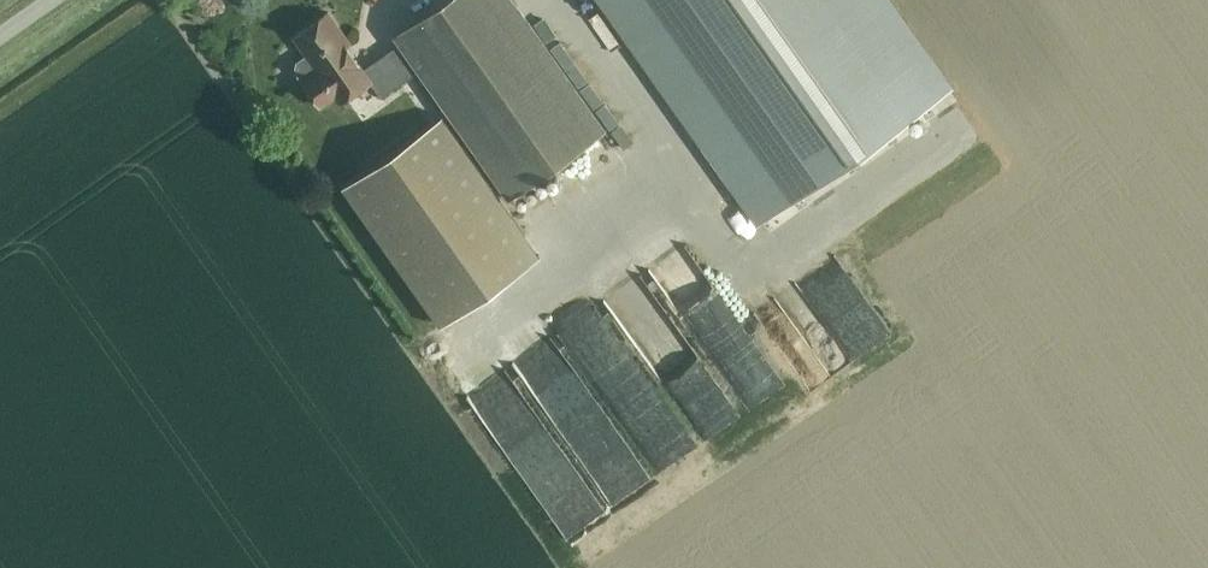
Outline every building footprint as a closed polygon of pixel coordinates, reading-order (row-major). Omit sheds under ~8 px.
[(420,69),(509,195),(603,128),(513,0),(444,0),(395,34),(401,42),(420,69)] [(761,222),(949,88),(886,0),(604,0),(761,222)] [(420,69),(401,42),(363,69),(347,45),(350,43),(328,12),(294,36),(318,70),(303,81),(320,106),(336,95),(341,102),(370,81),(381,97),(420,69)] [(343,186),(441,324),(540,254),(442,117),(343,186)] [(636,249),(732,412),(768,391),(671,228),(636,249)] [(631,276),(607,292),(630,326),(654,310),(631,276)] [(839,360),(794,281),(776,291),(822,370),(839,360)] [(593,306),(562,321),(614,429),(638,418),(648,440),(659,435),(655,427),(653,428),(593,306)] [(586,472),(613,455),(543,339),(516,356),(586,472)] [(498,444),(529,431),(504,373),(473,386),(498,444)] [(579,489),(560,496),(572,524),(590,517),(579,489)]
